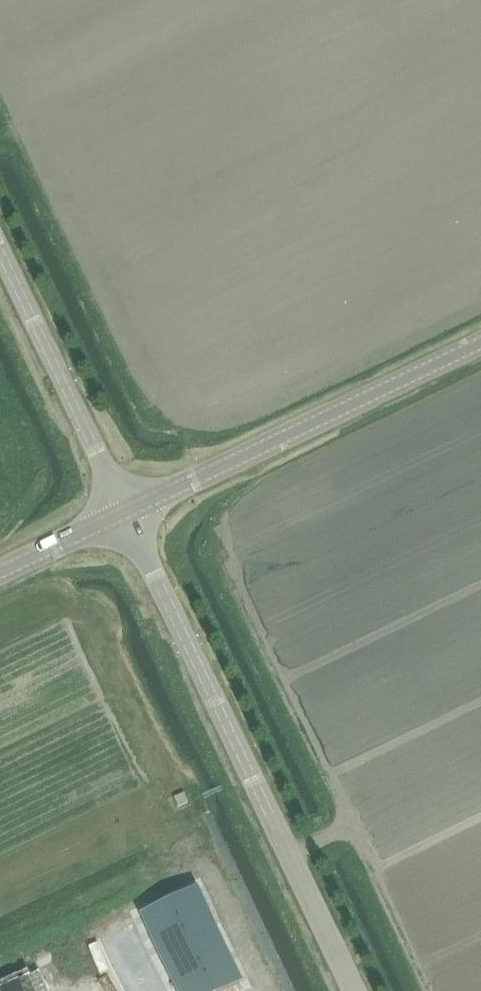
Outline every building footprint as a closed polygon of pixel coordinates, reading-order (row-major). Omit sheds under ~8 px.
[(137,931),(165,990),(244,990),(199,897),(137,931)]
